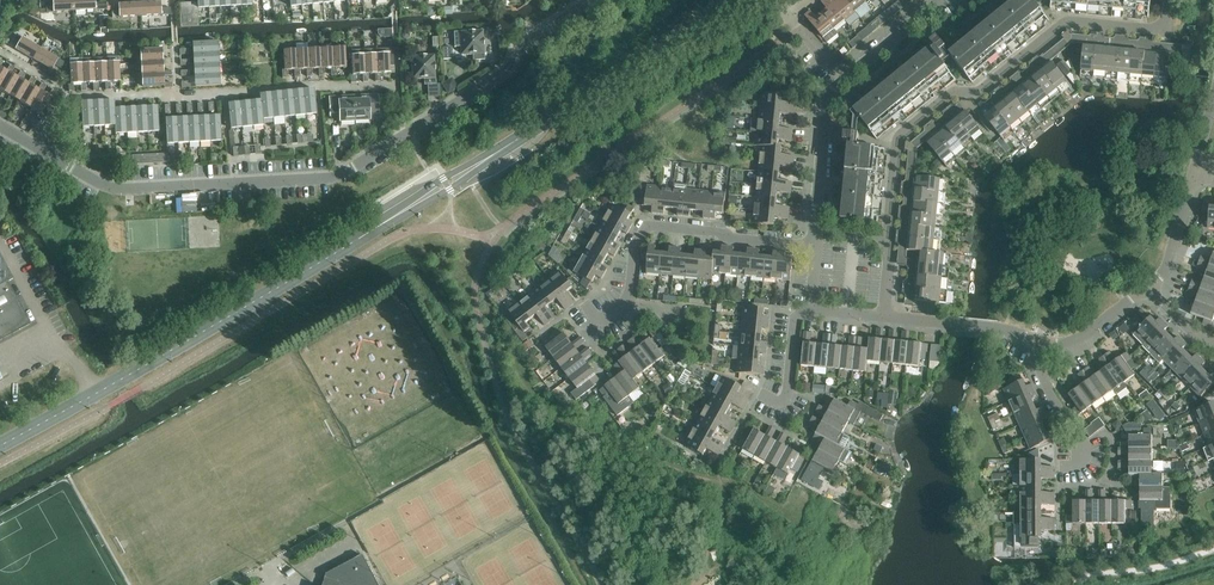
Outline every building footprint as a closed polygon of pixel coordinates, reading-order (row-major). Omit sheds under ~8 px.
[(74,0),(53,0),(54,5),(47,6),(47,13),(75,11),(74,0)] [(75,11),(103,10),(103,3),(96,3),(96,0),(74,0),(75,11)] [(821,14),(834,30),(845,21),(828,0),(824,0),(822,2),(827,9),(821,14)] [(845,21),(855,12),(845,0),(838,0),(837,1),(837,0),(828,0),(845,21)] [(855,12),(866,4),(863,0),(845,0),(855,12)] [(965,73),(965,74),(1042,11),(1032,0),(1016,0),(950,55),(965,73)] [(995,3),(999,8),(1008,0),(998,0),(995,3)] [(892,13),(894,15),(902,9),(904,7),(902,5),(899,1),(894,5),(889,9),(892,13)] [(161,2),(140,3),(141,16),(169,15),(168,8),(161,8),(161,2)] [(198,8),(198,2),(180,3),(181,27),(199,26),(198,8)] [(141,16),(140,3),(119,4),(119,10),(112,10),(113,18),(141,16)] [(39,11),(33,8),(30,13),(36,16),(39,11)] [(887,11),(878,18),(880,20),(883,24),(894,15),(892,13),(889,9),(887,11)] [(834,30),(821,14),(816,18),(810,11),(805,15),(824,38),(834,30)] [(100,16),(101,29),(108,28),(108,15),(100,16)] [(867,27),(872,33),(877,29),(872,22),(867,26),(867,27)] [(967,26),(957,34),(961,39),(971,31),(967,26)] [(858,36),(862,41),(872,33),(867,27),(857,35),(858,36)] [(461,47),(461,55),(473,55),(473,60),(485,60),(484,30),(454,32),(455,47),(461,47)] [(16,49),(34,60),(41,48),(40,48),(42,42),(33,37),(30,42),(16,34),(13,40),(19,44),(16,49)] [(859,44),(862,41),(858,36),(849,43),(853,48),(859,44)] [(937,37),(930,42),(927,45),(931,49),(854,111),(870,130),(946,68),(942,62),(945,59),(940,53),(946,48),(937,37)] [(193,43),(194,54),(219,52),(218,41),(193,43)] [(1081,74),(1093,75),(1097,45),(1084,44),(1081,74)] [(1093,75),(1106,76),(1109,46),(1097,45),(1093,75)] [(1106,76),(1118,78),(1121,48),(1109,46),(1106,76)] [(345,47),(333,48),(334,68),(331,68),(332,75),(337,75),(336,67),(347,67),(345,47)] [(41,48),(34,60),(52,70),(56,65),(61,68),(65,62),(41,48)] [(141,50),(141,62),(163,61),(163,64),(171,63),(171,58),(163,58),(163,48),(141,50)] [(333,48),(321,49),(322,68),(319,68),(320,76),(325,76),(324,68),(331,68),(334,68),(333,48)] [(394,48),(377,49),(378,74),(375,74),(376,81),(381,81),(380,74),(391,73),(390,63),(394,62),(394,48)] [(1118,78),(1130,79),(1133,49),(1121,48),(1118,78)] [(308,49),(296,50),(297,69),(295,69),(295,77),(300,77),(300,69),(307,69),(309,69),(308,49)] [(321,49),(308,49),(309,69),(307,69),(307,77),(312,76),(312,69),(319,68),(322,68),(321,49)] [(366,74),(364,49),(352,50),(353,75),(351,75),(351,83),(357,82),(356,75),(363,74),(366,74)] [(377,49),(364,49),(366,74),(363,74),(364,82),(369,82),(368,74),(375,74),(378,74),(377,49)] [(1130,79),(1142,80),(1145,50),(1133,49),(1130,79)] [(297,69),(296,50),(283,50),(285,70),(283,70),(283,78),(288,78),(288,70),(295,69),(297,69)] [(1142,80),(1154,81),(1157,51),(1145,50),(1142,80)] [(1157,51),(1154,81),(1167,82),(1170,53),(1157,51)] [(194,54),(195,65),(219,63),(219,52),(194,54)] [(909,52),(899,60),(903,65),(913,57),(909,52)] [(411,56),(412,80),(424,79),(425,85),(436,84),(435,55),(411,56)] [(107,57),(95,58),(96,83),(93,83),(94,90),(99,90),(98,83),(105,82),(108,82),(107,57)] [(120,57),(107,57),(108,82),(105,82),(106,90),(111,90),(111,82),(121,81),(120,57)] [(95,58),(83,59),(84,83),(81,83),(82,91),(87,91),(86,83),(93,83),(96,83),(95,58)] [(84,83),(83,59),(70,59),(71,84),(69,84),(69,92),(74,92),(74,84),(81,83),(84,83)] [(1058,65),(1067,76),(1073,71),(1064,60),(1058,65)] [(141,62),(142,74),(164,73),(164,76),(172,75),(172,70),(164,71),(163,64),(163,61),(141,62)] [(1051,61),(1041,69),(1060,92),(1070,84),(1051,61)] [(195,65),(195,75),(220,74),(219,63),(195,65)] [(9,72),(11,74),(15,67),(11,64),(7,71),(0,67),(0,88),(9,72)] [(1041,69),(1031,77),(1050,100),(1060,92),(1041,69)] [(10,95),(20,78),(22,80),(26,73),(21,70),(18,77),(11,74),(9,72),(0,88),(0,90),(10,95)] [(938,79),(946,88),(956,80),(948,70),(938,79)] [(55,77),(60,80),(64,74),(58,71),(55,77)] [(164,73),(142,74),(137,74),(138,87),(164,86),(164,88),(172,87),(172,82),(164,83),(164,76),(164,73)] [(220,74),(195,75),(196,86),(221,85),(220,74)] [(10,95),(21,101),(30,84),(32,86),(36,79),(32,77),(28,83),(22,80),(20,78),(10,95)] [(1031,77),(1022,84),(1041,108),(1050,100),(1031,77)] [(450,80),(444,84),(449,92),(457,87),(453,81),(450,80)] [(21,101),(31,108),(41,91),(43,92),(47,85),(42,83),(39,89),(32,86),(30,84),(21,101)] [(871,83),(861,91),(865,96),(875,88),(871,83)] [(1022,84),(1012,92),(1032,115),(1041,108),(1022,84)] [(31,108),(40,113),(50,96),(52,97),(53,98),(57,91),(53,89),(49,95),(43,92),(41,91),(31,108)] [(314,89),(303,90),(306,115),(317,113),(314,89)] [(303,90),(293,91),(295,116),(306,115),(303,90)] [(293,91),(282,92),(284,117),(295,116),(293,91)] [(282,92),(271,93),(273,118),(284,117),(282,92)] [(1012,92),(1003,100),(1022,123),(1032,115),(1012,92)] [(260,94),(261,100),(263,119),(273,118),(271,93),(260,94)] [(762,93),(761,106),(795,110),(795,104),(782,102),(783,95),(762,93)] [(378,95),(354,96),(355,121),(370,120),(370,114),(379,114),(378,95)] [(50,96),(40,113),(38,117),(47,123),(55,109),(48,104),(52,97),(50,96)] [(355,121),(354,96),(330,97),(331,116),(340,116),(340,122),(355,121)] [(105,126),(115,125),(116,125),(115,108),(115,100),(104,101),(105,126)] [(261,100),(250,101),(253,126),(264,125),(263,119),(261,100)] [(1003,100),(994,108),(1013,131),(1022,123),(1003,100)] [(83,127),(94,126),(93,101),(82,102),(83,127)] [(94,126),(105,126),(104,101),(93,101),(94,126)] [(250,101),(239,102),(242,127),(253,126),(250,101)] [(242,127),(239,102),(229,104),(231,128),(242,127)] [(158,106),(147,107),(149,132),(159,131),(158,106)] [(761,106),(759,119),(780,121),(781,114),(794,116),(795,110),(761,106)] [(137,107),(126,108),(127,133),(138,132),(137,107)] [(147,107),(137,107),(138,132),(149,132),(147,107)] [(116,125),(115,125),(116,133),(127,133),(126,108),(115,108),(116,125)] [(1013,131),(994,108),(984,116),(1003,139),(1013,131)] [(965,110),(955,118),(974,141),(984,133),(965,110)] [(210,116),(199,117),(200,142),(211,141),(210,116)] [(220,116),(210,116),(211,141),(222,141),(220,116)] [(199,117),(188,118),(189,142),(200,142),(199,117)] [(178,143),(177,118),(166,119),(167,143),(178,143)] [(188,118),(177,118),(178,143),(189,142),(188,118)] [(955,118),(945,126),(964,149),(974,141),(955,118)] [(759,119),(758,132),(792,135),(793,129),(779,128),(780,121),(759,119)] [(945,126),(936,133),(955,157),(964,149),(945,126)] [(757,145),(761,146),(777,147),(778,140),(791,141),(792,135),(758,132),(757,145)] [(841,219),(866,222),(873,148),(858,146),(859,134),(845,133),(844,141),(849,141),(841,219)] [(955,157),(936,133),(926,141),(945,165),(955,157)] [(761,146),(760,159),(794,162),(795,156),(781,155),(782,147),(777,147),(761,146)] [(132,155),(133,164),(168,162),(168,153),(132,155)] [(760,159),(759,171),(780,173),(780,167),(794,168),(794,162),(760,159)] [(759,171),(758,184),(792,188),(792,182),(779,180),(780,173),(759,171)] [(915,177),(913,189),(943,192),(945,180),(915,177)] [(758,184),(756,197),(777,199),(778,192),(791,194),(792,188),(758,184)] [(653,213),(658,214),(661,187),(648,185),(646,199),(640,199),(639,205),(653,207),(653,213)] [(665,208),(672,209),(674,188),(661,187),(658,214),(664,214),(665,208)] [(678,216),(684,216),(687,189),(674,188),(672,209),(679,209),(678,216)] [(691,210),(698,211),(700,191),(687,189),(684,216),(690,217),(691,210)] [(913,189),(912,202),(942,205),(943,192),(913,189)] [(704,218),(710,219),(713,192),(700,191),(698,211),(704,212),(704,218)] [(713,192),(710,219),(716,219),(716,213),(724,214),(726,193),(713,192)] [(756,197),(755,210),(789,213),(789,207),(776,206),(777,199),(756,197)] [(912,202),(911,214),(941,217),(942,205),(912,202)] [(613,204),(607,216),(630,229),(633,224),(628,221),(635,208),(629,205),(626,211),(613,204)] [(1213,228),(1213,207),(1203,206),(1202,213),(1209,213),(1208,228),(1213,228)] [(789,213),(755,210),(754,223),(774,225),(775,218),(788,219),(789,213)] [(911,214),(910,226),(940,229),(941,217),(911,214)] [(607,216),(600,227),(618,237),(622,231),(627,234),(630,229),(607,216)] [(910,226),(909,238),(938,241),(940,229),(910,226)] [(600,227),(594,238),(618,251),(620,246),(615,243),(618,237),(600,227)] [(568,230),(565,236),(569,239),(573,233),(568,230)] [(569,239),(565,236),(561,242),(566,245),(569,239)] [(594,238),(587,249),(606,259),(609,253),(615,256),(618,251),(594,238)] [(907,251),(919,252),(919,251),(937,253),(938,241),(909,238),(907,251)] [(647,273),(660,274),(663,253),(656,253),(656,246),(650,246),(649,252),(643,251),(642,258),(648,258),(647,273)] [(713,273),(726,274),(728,247),(722,247),(722,253),(714,252),(714,259),(713,273)] [(726,274),(738,275),(741,255),(734,254),(734,248),(728,247),(726,274)] [(660,274),(673,275),(676,248),(670,248),(669,254),(663,253),(660,274)] [(673,275),(686,277),(688,256),(681,255),(682,249),(676,248),(673,275)] [(587,249),(581,260),(605,274),(608,269),(602,265),(606,259),(587,249)] [(738,275),(751,277),(754,250),(748,249),(747,256),(741,255),(738,275)] [(686,277),(699,278),(702,251),(696,250),(695,257),(688,256),(686,277)] [(751,277),(764,278),(766,257),(759,257),(760,250),(754,250),(751,277)] [(712,279),(713,273),(714,259),(707,258),(707,252),(702,251),(699,278),(712,279)] [(919,251),(919,252),(918,264),(947,267),(949,254),(937,253),(919,251)] [(764,278),(777,279),(780,252),(774,252),(773,258),(766,257),(764,278)] [(780,252),(777,279),(790,281),(793,260),(785,259),(786,253),(780,252)] [(1199,261),(1213,267),(1213,252),(1211,259),(1201,255),(1199,261)] [(32,323),(9,281),(14,279),(0,253),(0,341),(32,323)] [(605,274),(581,260),(574,272),(592,282),(596,276),(602,279),(605,274)] [(1205,277),(1213,281),(1213,267),(1199,261),(1197,267),(1207,271),(1205,277)] [(918,264),(916,276),(946,279),(947,267),(918,264)] [(560,271),(550,279),(570,306),(575,302),(567,292),(573,287),(560,271)] [(916,276),(915,288),(945,291),(946,279),(916,276)] [(1190,286),(1213,294),(1213,281),(1205,277),(1202,283),(1192,280),(1190,286)] [(550,279),(539,287),(552,303),(557,299),(566,310),(570,306),(550,279)] [(1196,301),(1213,308),(1213,294),(1190,286),(1188,292),(1198,295),(1196,301)] [(539,287),(529,295),(550,322),(554,318),(546,307),(552,303),(539,287)] [(945,291),(915,288),(914,301),(944,304),(945,291)] [(529,295),(519,302),(531,319),(537,315),(545,325),(550,322),(529,295)] [(1196,301),(1191,314),(1205,319),(1202,325),(1210,328),(1213,317),(1213,308),(1196,301)] [(531,319),(519,302),(508,311),(510,313),(505,317),(515,331),(521,327),(525,332),(530,328),(526,323),(531,319)] [(744,307),(743,321),(770,323),(770,317),(764,317),(765,309),(744,307)] [(1136,332),(1145,342),(1165,323),(1160,318),(1156,323),(1146,313),(1142,309),(1138,313),(1142,317),(1141,318),(1146,322),(1136,332)] [(743,321),(741,333),(762,335),(763,329),(769,329),(770,323),(743,321)] [(1142,345),(1151,354),(1169,336),(1164,331),(1169,327),(1165,323),(1145,342),(1142,345)] [(1128,328),(1125,324),(1119,328),(1123,332),(1128,328)] [(869,338),(868,349),(869,349),(867,361),(868,361),(880,362),(883,340),(884,329),(878,328),(876,339),(869,338)] [(889,340),(883,340),(880,362),(893,364),(896,341),(897,330),(890,330),(889,340)] [(902,342),(896,341),(893,364),(906,365),(909,342),(910,332),(903,331),(902,342)] [(801,365),(815,367),(817,344),(811,343),(812,333),(805,332),(801,365)] [(542,342),(554,358),(572,344),(564,333),(552,342),(549,337),(542,342)] [(741,333),(740,346),(767,349),(768,343),(761,342),(762,335),(741,333)] [(815,367),(828,368),(831,334),(825,334),(823,345),(817,344),(815,367)] [(828,368),(840,369),(843,346),(836,346),(837,335),(831,334),(828,368)] [(840,369),(853,371),(857,337),(850,336),(849,347),(843,346),(840,369)] [(1160,363),(1163,360),(1183,341),(1179,337),(1174,341),(1169,336),(1151,354),(1160,363)] [(554,358),(562,368),(580,354),(576,349),(585,342),(581,337),(572,344),(554,358)] [(857,337),(853,371),(867,372),(868,361),(867,361),(869,349),(868,349),(862,348),(863,338),(857,337)] [(635,350),(630,354),(644,372),(654,364),(640,346),(634,338),(628,342),(635,350)] [(651,338),(640,346),(654,364),(670,352),(665,346),(660,350),(651,338)] [(522,346),(526,351),(534,346),(530,340),(522,346)] [(1163,360),(1173,369),(1187,355),(1182,350),(1187,345),(1183,341),(1163,360)] [(928,344),(909,342),(906,365),(920,366),(921,352),(927,352),(928,344)] [(625,358),(620,362),(633,380),(634,379),(644,372),(630,354),(623,345),(618,349),(625,358)] [(930,361),(940,362),(942,346),(932,345),(930,361)] [(740,346),(739,359),(759,361),(760,354),(766,355),(767,349),(740,346)] [(562,368),(570,378),(588,364),(584,359),(593,353),(589,347),(580,354),(562,368)] [(1110,352),(1104,355),(1124,383),(1135,375),(1127,363),(1132,359),(1127,353),(1116,360),(1110,352)] [(1106,368),(1100,372),(1114,390),(1124,383),(1104,355),(1099,359),(1106,368)] [(1173,369),(1182,378),(1201,359),(1197,355),(1192,360),(1187,355),(1173,369)] [(759,361),(739,359),(737,373),(764,375),(765,369),(759,368),(759,361)] [(1182,378),(1191,388),(1206,373),(1201,368),(1205,363),(1201,359),(1182,378)] [(621,374),(616,378),(630,396),(641,388),(634,379),(633,380),(620,362),(614,366),(621,374)] [(588,364),(570,378),(578,389),(590,380),(594,385),(600,380),(588,364)] [(1089,367),(1083,371),(1103,398),(1114,390),(1100,372),(1095,376),(1089,367)] [(687,368),(681,381),(686,384),(693,372),(687,368)] [(1140,373),(1145,379),(1149,375),(1144,370),(1140,373)] [(1085,383),(1079,387),(1093,405),(1103,398),(1083,371),(1078,374),(1085,383)] [(1191,388),(1200,397),(1213,384),(1213,374),(1210,378),(1206,373),(1191,388)] [(1004,389),(1010,402),(1034,391),(1032,385),(1026,388),(1020,375),(1015,377),(1017,383),(1004,389)] [(1149,375),(1145,379),(1150,383),(1154,379),(1149,375)] [(723,377),(717,388),(747,405),(749,400),(738,393),(741,387),(723,377)] [(630,396),(616,378),(600,390),(605,397),(610,393),(619,405),(630,396)] [(1153,388),(1163,397),(1167,393),(1157,384),(1153,388)] [(1093,405),(1079,387),(1068,395),(1077,407),(1072,410),(1077,417),(1093,405)] [(717,388),(710,400),(729,410),(732,404),(744,410),(747,405),(717,388)] [(895,391),(879,390),(878,404),(894,405),(895,391)] [(1010,402),(1015,413),(1034,405),(1031,399),(1037,396),(1034,391),(1010,402)] [(1167,393),(1163,397),(1167,401),(1171,397),(1167,393)] [(835,399),(829,411),(849,422),(858,404),(851,401),(848,406),(835,399)] [(1154,399),(1149,404),(1163,419),(1168,414),(1154,399)] [(710,400),(704,411),(734,427),(737,422),(725,416),(729,410),(710,400)] [(1172,406),(1177,411),(1181,407),(1176,402),(1172,406)] [(1200,423),(1213,417),(1213,403),(1194,410),(1200,423)] [(826,416),(823,422),(843,433),(849,422),(829,411),(820,405),(816,411),(826,416)] [(1015,413),(1020,425),(1045,414),(1042,409),(1036,411),(1034,405),(1015,413)] [(1139,415),(1145,423),(1152,418),(1147,410),(1139,415)] [(704,411),(698,422),(716,432),(720,426),(731,433),(734,427),(704,411)] [(991,424),(996,422),(1001,419),(998,413),(989,417),(991,424)] [(1020,425),(1025,437),(1044,429),(1041,422),(1047,420),(1045,414),(1020,425)] [(820,428),(816,433),(836,444),(837,444),(843,433),(823,422),(813,417),(810,422),(820,428)] [(1204,435),(1213,431),(1213,417),(1200,423),(1204,435)] [(698,422),(692,433),(722,450),(724,445),(713,438),(716,432),(698,422)] [(755,455),(766,462),(777,442),(772,439),(777,429),(771,426),(766,436),(755,455)] [(738,446),(755,455),(766,436),(754,429),(747,442),(742,439),(738,446)] [(1044,429),(1025,437),(1031,449),(1056,438),(1053,432),(1047,435),(1044,429)] [(1129,435),(1129,449),(1152,448),(1152,429),(1144,429),(1144,435),(1129,435)] [(1209,447),(1213,445),(1213,431),(1204,435),(1209,447)] [(766,462),(778,468),(789,448),(783,445),(788,436),(782,432),(777,442),(766,462)] [(722,450),(692,433),(685,445),(703,455),(707,449),(719,455),(722,450)] [(820,450),(840,461),(846,464),(852,452),(837,444),(836,444),(816,433),(813,439),(823,444),(820,450)] [(1213,459),(1213,445),(1209,447),(1203,449),(1208,461),(1213,459)] [(789,448),(778,468),(789,474),(796,462),(802,465),(806,458),(789,448)] [(1129,455),(1129,461),(1152,461),(1152,448),(1129,449),(1118,449),(1118,455),(1129,455)] [(840,461),(820,450),(810,467),(817,471),(820,465),(833,473),(840,461)] [(878,468),(889,474),(894,465),(883,459),(878,468)] [(1021,460),(1021,473),(1054,473),(1054,467),(1041,467),(1041,460),(1021,460)] [(1129,468),(1129,475),(1152,475),(1152,474),(1152,461),(1129,461),(1118,462),(1118,468),(1129,468)] [(1021,473),(1021,486),(1041,486),(1041,479),(1054,479),(1054,473),(1021,473)] [(1140,481),(1140,487),(1163,487),(1163,474),(1152,474),(1152,475),(1129,475),(1129,481),(1140,481)] [(1021,486),(1021,499),(1055,499),(1055,493),(1041,493),(1041,486),(1021,486)] [(1163,487),(1140,487),(1140,508),(1143,508),(1143,529),(1154,529),(1154,510),(1157,510),(1157,508),(1170,508),(1170,487),(1163,487)] [(1086,490),(1086,501),(1086,524),(1099,524),(1099,501),(1093,501),(1093,490),(1086,490)] [(1099,490),(1099,501),(1099,524),(1112,524),(1112,501),(1106,501),(1106,490),(1099,490)] [(1021,499),(1021,512),(1041,512),(1041,505),(1055,505),(1055,499),(1021,499)] [(1086,524),(1086,501),(1073,501),(1073,516),(1067,516),(1067,524),(1086,524)] [(1132,501),(1112,501),(1112,524),(1126,524),(1126,509),(1132,509),(1132,501)] [(1021,512),(1021,525),(1055,525),(1055,519),(1041,519),(1041,512),(1021,512)] [(1055,525),(1021,525),(1021,538),(1041,538),(1041,531),(1055,531),(1055,525)] [(361,553),(340,564),(342,567),(324,577),(321,584),(374,584),(369,576),(372,574),(361,553)] [(729,564),(736,567),(739,561),(732,558),(729,564)]
